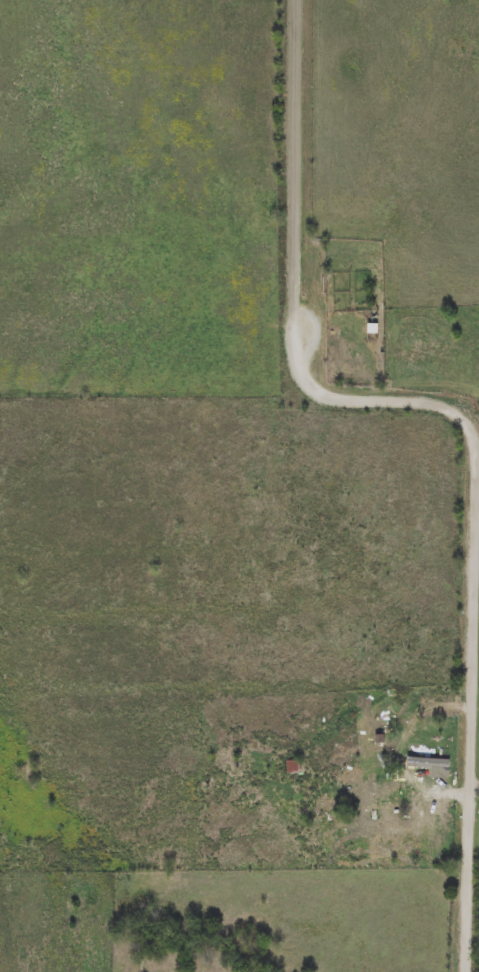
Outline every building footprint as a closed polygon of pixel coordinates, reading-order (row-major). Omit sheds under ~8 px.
[(408,778),(408,743),(426,743),(426,778),(408,778)] [(298,771),(289,771),(289,763),(298,763),(298,771)]
